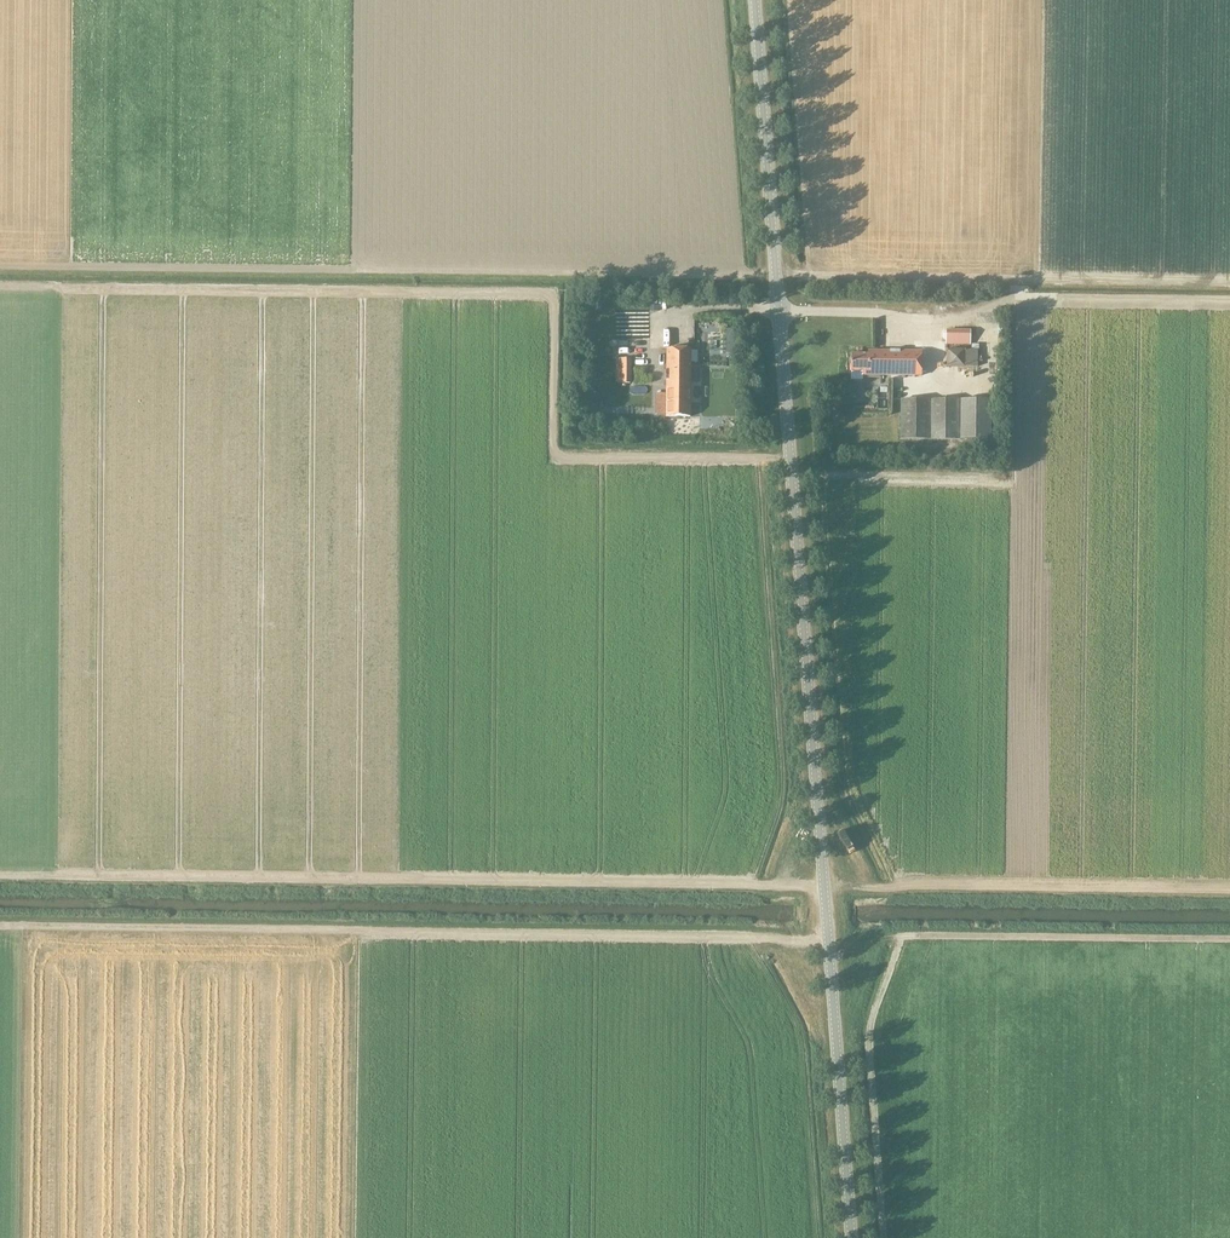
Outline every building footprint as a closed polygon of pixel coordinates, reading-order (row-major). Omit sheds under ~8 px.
[(930,326),(940,326),(941,315),(930,314),(930,326)] [(946,330),(945,343),(969,344),(969,331),(946,330)] [(991,378),(989,337),(980,337),(982,378),(991,378)] [(691,349),(667,348),(665,416),(690,416),(691,349)] [(946,367),(965,367),(964,349),(946,350),(946,367)] [(921,351),(868,351),(868,354),(851,354),(851,365),(850,365),(850,371),(863,371),(863,375),(921,375),(921,351)] [(616,383),(630,383),(630,358),(616,358),(616,383)] [(901,399),(900,439),(989,440),(990,400),(901,399)] [(728,414),(714,413),(713,424),(727,425),(728,414)]
